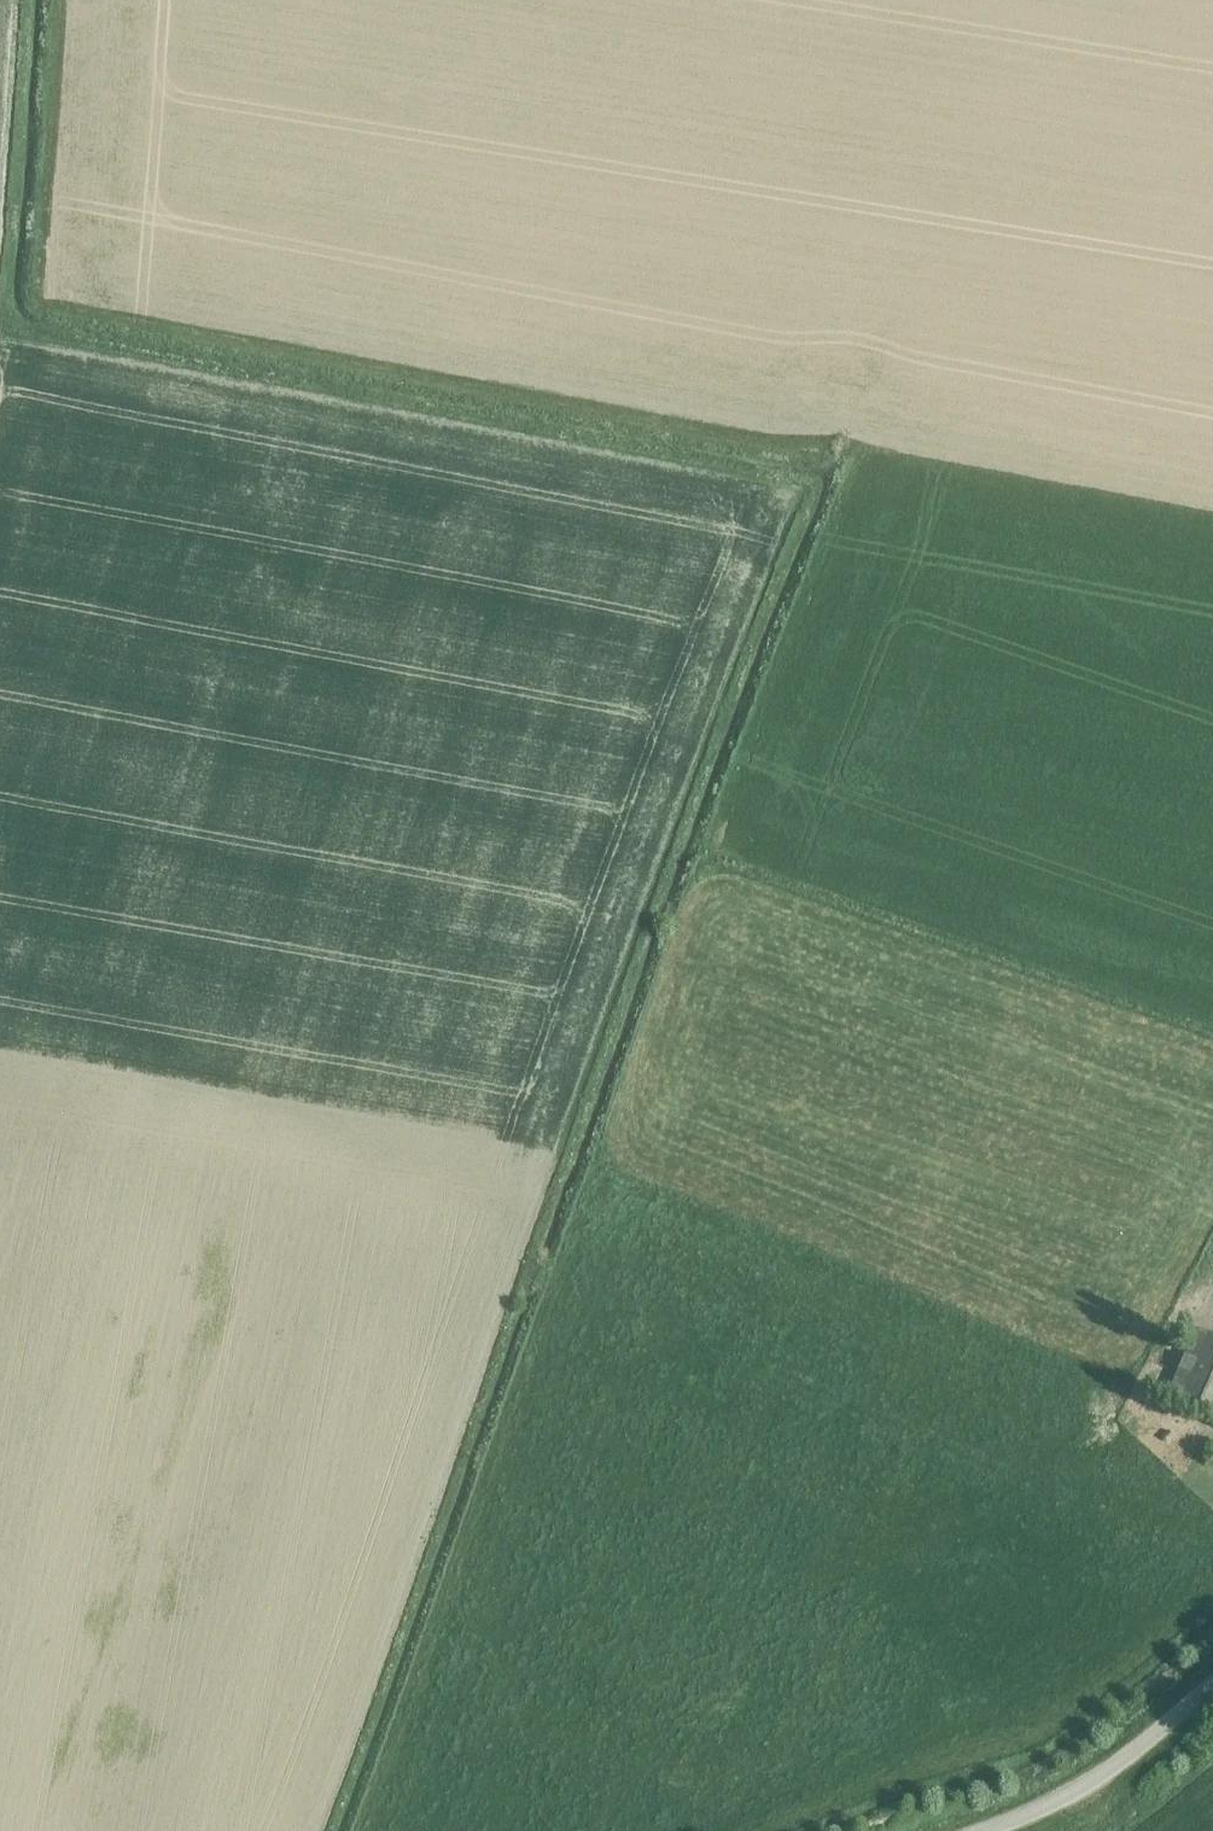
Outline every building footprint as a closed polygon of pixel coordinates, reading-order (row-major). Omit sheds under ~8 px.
[(1194,1331),(1165,1398),(1212,1419),(1212,1340),(1194,1331)]
